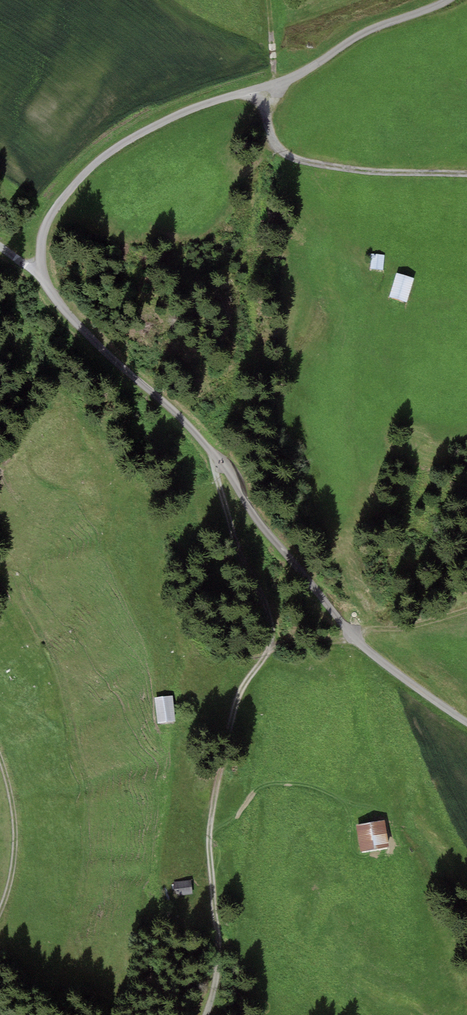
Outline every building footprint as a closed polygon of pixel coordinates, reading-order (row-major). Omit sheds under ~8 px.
[(385,255),(372,254),(371,270),(384,271),(385,255)] [(414,279),(397,274),(390,297),(407,303),(414,279)] [(173,699),(155,700),(157,726),(175,724),(173,699)] [(385,823),(356,828),(360,852),(389,847),(385,823)] [(192,883),(176,884),(177,895),(193,894),(192,883)]
